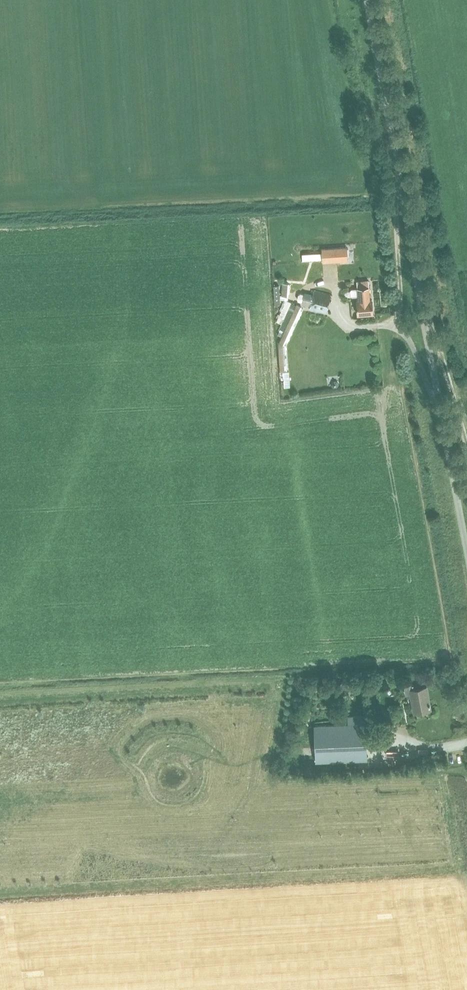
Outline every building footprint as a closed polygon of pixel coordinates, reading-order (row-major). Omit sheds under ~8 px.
[(347,247),(322,248),(323,252),(323,259),(323,262),(348,261),(347,247)] [(318,259),(318,249),(305,249),(305,260),(318,259)] [(352,288),(350,290),(351,295),(352,297),(358,296),(359,300),(357,300),(358,315),(373,313),(372,299),(370,299),(368,280),(357,281),(358,288),(352,288)] [(299,295),(298,299),(299,300),(303,302),(303,303),(311,305),(310,308),(327,313),(331,294),(315,290),(313,295),(305,293),(305,294),(301,293),(299,295)] [(287,300),(277,321),(287,326),(279,343),(281,370),(285,370),(283,345),(301,306),(297,304),(297,305),(287,300)] [(414,712),(431,709),(426,687),(414,689),(413,684),(404,686),(406,695),(411,694),(414,712)] [(316,761),(367,759),(365,715),(348,716),(348,724),(315,725),(316,761)]
